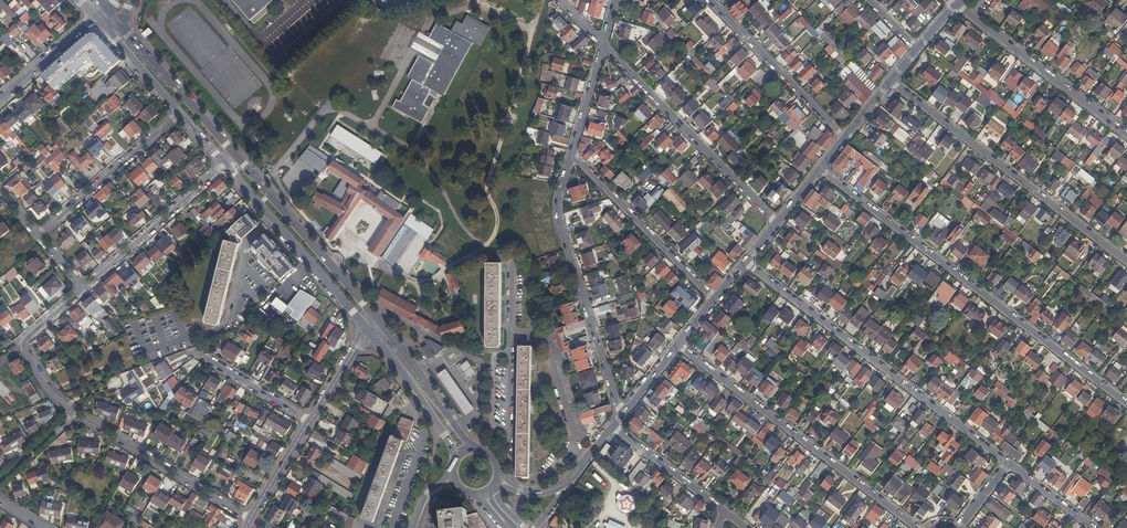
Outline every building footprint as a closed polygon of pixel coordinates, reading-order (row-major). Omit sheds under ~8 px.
[(1,0),(0,0),(0,7),(0,6),(12,18),(15,15),(1,0)] [(33,7),(42,16),(48,11),(56,3),(55,2),(57,0),(40,0),(33,7)] [(51,12),(60,4),(57,0),(55,2),(56,3),(48,11),(50,13),(51,12)] [(249,16),(250,17),(250,18),(250,20),(254,24),(267,13),(268,12),(269,10),(269,8),(269,7),(268,5),(274,0),(235,0),(249,16)] [(749,0),(741,0),(740,1),(748,10),(754,4),(749,0)] [(758,20),(765,13),(766,12),(760,5),(763,2),(761,0),(759,0),(749,10),(758,20)] [(838,8),(840,10),(846,5),(847,6),(854,0),(846,0),(838,8)] [(895,4),(892,7),(895,10),(901,5),(903,5),(904,7),(906,5),(912,11),(915,9),(907,0),(900,0),(895,4)] [(915,8),(918,5),(913,0),(907,0),(915,8)] [(921,4),(932,14),(939,7),(932,0),(925,0),(921,4)] [(1003,0),(995,0),(992,4),(990,6),(993,9),(997,4),(1001,7),(1003,4),(1002,3),(1003,2),(1002,1),(1003,0)] [(1037,4),(1032,0),(1023,0),(1018,6),(1024,10),(1029,4),(1034,7),(1037,4)] [(1037,4),(1045,10),(1048,13),(1053,8),(1042,0),(1032,0),(1037,4)] [(1110,5),(1103,0),(1087,0),(1084,3),(1101,16),(1110,5)] [(740,1),(739,1),(737,3),(736,2),(734,4),(735,5),(729,11),(738,20),(748,10),(740,1)] [(1068,11),(1070,8),(1059,1),(1057,5),(1068,11)] [(600,18),(603,8),(593,5),(589,15),(600,18)] [(856,19),(861,13),(858,10),(856,11),(850,5),(846,9),(840,15),(849,25),(856,19)] [(912,12),(912,11),(906,5),(904,7),(903,8),(910,14),(911,13),(912,12)] [(696,17),(702,11),(699,7),(693,13),(696,17)] [(676,20),(665,8),(658,15),(658,20),(663,25),(664,24),(668,28),(676,20)] [(791,12),(788,9),(782,15),(785,18),(791,12)] [(921,15),(915,9),(912,12),(911,13),(913,15),(917,19),(921,15)] [(1118,31),(1126,20),(1126,19),(1114,9),(1105,21),(1118,31)] [(868,31),(870,28),(876,23),(864,10),(861,13),(856,19),(868,31)] [(21,11),(16,16),(18,18),(20,20),(24,15),(23,13),(21,11)] [(1023,19),(1012,11),(1006,20),(1017,28),(1023,19)] [(54,15),(51,12),(50,13),(42,21),(48,27),(51,24),(53,25),(52,26),(57,31),(60,28),(61,28),(65,24),(56,15),(53,18),(52,17),(54,15)] [(653,15),(645,12),(641,22),(652,26),(654,20),(653,19),(654,16),(653,15)] [(766,27),(768,29),(773,24),(775,22),(765,13),(758,20),(752,25),(760,32),(766,27)] [(24,15),(20,20),(22,23),(28,17),(26,14),(24,15)] [(457,21),(452,30),(475,42),(481,46),(491,28),(468,15),(463,25),(457,21)] [(552,22),(561,31),(567,25),(559,16),(552,22)] [(802,16),(798,20),(807,29),(811,25),(802,16)] [(916,19),(914,17),(906,24),(914,32),(921,25),(916,19)] [(698,22),(701,25),(699,26),(711,38),(719,30),(708,18),(703,22),(701,19),(698,22)] [(870,28),(881,39),(890,30),(883,23),(880,19),(876,23),(870,28)] [(967,27),(959,22),(949,34),(957,40),(967,27)] [(446,96),(475,42),(452,30),(439,23),(431,38),(445,46),(436,62),(422,54),(410,75),(446,96)] [(1033,44),(1038,49),(1052,32),(1047,28),(1044,23),(1034,32),(1038,38),(1033,44)] [(667,33),(673,39),(684,29),(679,24),(671,31),(670,30),(667,33)] [(770,39),(773,43),(781,35),(782,34),(773,24),(768,29),(765,32),(771,38),(770,39)] [(41,42),(42,43),(51,35),(41,25),(33,33),(41,42)] [(859,33),(857,31),(856,29),(851,25),(845,30),(843,32),(845,35),(848,33),(853,39),(859,33)] [(6,33),(5,33),(7,36),(10,34),(14,39),(20,33),(13,26),(9,29),(6,33)] [(576,33),(568,26),(560,33),(563,36),(561,38),(563,40),(565,38),(571,44),(578,37),(575,34),(576,33)] [(632,29),(623,26),(620,37),(629,39),(632,29)] [(142,33),(145,37),(152,31),(149,27),(142,33)] [(33,33),(29,30),(25,34),(37,46),(41,42),(33,33)] [(977,47),(982,40),(969,30),(964,37),(977,47)] [(823,32),(820,35),(824,40),(829,45),(833,41),(823,31),(823,32)] [(661,32),(657,35),(653,39),(655,42),(659,45),(661,48),(666,44),(663,42),(664,40),(662,38),(664,35),(661,32)] [(3,44),(7,48),(13,42),(7,36),(5,33),(0,38),(0,40),(3,44)] [(719,48),(720,50),(726,44),(727,44),(725,42),(717,34),(710,41),(718,49),(719,48)] [(588,41),(583,35),(570,47),(573,50),(578,51),(588,41)] [(781,35),(773,43),(782,52),(790,44),(781,35)] [(824,40),(820,35),(816,39),(820,43),(824,40)] [(895,35),(886,44),(891,49),(899,58),(906,50),(906,46),(895,35)] [(651,40),(648,37),(646,39),(643,36),(638,41),(646,48),(648,46),(647,44),(651,40)] [(736,42),(732,38),(727,44),(726,44),(730,48),(736,42)] [(1049,40),(1041,51),(1050,57),(1051,55),(1054,51),(1056,52),(1059,48),(1049,40)] [(686,46),(687,46),(690,50),(691,49),(694,46),(690,41),(686,46)] [(841,57),(845,53),(833,41),(829,45),(834,50),(839,54),(841,57)] [(950,49),(941,41),(936,48),(944,55),(950,49)] [(1069,41),(1057,56),(1059,57),(1056,62),(1064,68),(1071,60),(1064,55),(1073,44),(1069,41)] [(1108,49),(1116,55),(1120,49),(1112,44),(1108,49)] [(76,53),(74,52),(71,55),(78,64),(91,52),(85,45),(76,53)] [(830,53),(834,50),(829,45),(825,48),(830,53)] [(865,63),(875,53),(868,45),(858,55),(865,63)] [(690,58),(692,59),(696,55),(691,50),(691,49),(690,50),(687,46),(684,49),(686,50),(687,52),(686,53),(688,56),(690,58)] [(1110,60),(1114,62),(1118,57),(1116,55),(1108,49),(1106,46),(1104,49),(1113,56),(1110,60)] [(798,55),(791,47),(781,56),(789,64),(798,55)] [(730,59),(737,66),(738,66),(748,56),(741,49),(730,59)] [(659,52),(644,67),(657,81),(665,73),(659,67),(660,66),(656,62),(662,56),(659,52)] [(848,64),(841,57),(839,54),(836,57),(845,67),(848,64)] [(102,56),(93,64),(101,73),(110,65),(102,56)] [(958,74),(968,60),(962,56),(952,70),(958,74)] [(892,57),(885,63),(889,67),(895,60),(892,57)] [(1119,57),(1117,59),(1126,67),(1126,66),(1126,67),(1126,63),(1119,57)] [(565,61),(555,58),(551,68),(562,71),(565,61)] [(798,70),(800,73),(805,68),(806,67),(797,58),(790,65),(797,72),(798,70)] [(70,59),(59,68),(61,71),(66,77),(78,67),(70,59)] [(740,69),(735,74),(745,83),(758,71),(754,67),(756,65),(750,59),(740,69)] [(867,75),(864,72),(852,60),(848,64),(874,91),(877,86),(868,79),(867,75)] [(996,61),(994,63),(999,67),(1000,66),(1005,70),(1006,69),(996,61)] [(1082,78),(1084,74),(1093,63),(1091,61),(1088,65),(1087,67),(1086,68),(1082,65),(1077,62),(1071,70),(1082,78)] [(4,66),(11,73),(14,70),(8,63),(4,66)] [(710,76),(711,78),(718,72),(715,69),(709,63),(708,64),(703,69),(710,76)] [(994,63),(987,72),(993,76),(998,80),(1005,70),(1000,66),(999,67),(994,63)] [(816,71),(810,64),(806,67),(805,68),(805,69),(800,75),(806,81),(813,74),(816,71)] [(874,91),(848,64),(845,67),(835,76),(837,78),(848,89),(858,98),(863,104),(874,91)] [(883,68),(880,65),(879,65),(878,66),(879,67),(870,78),(874,82),(883,70),(882,69),(883,68)] [(717,86),(720,88),(726,83),(735,74),(740,69),(738,66),(737,66),(717,86)] [(942,76),(929,66),(922,75),(935,85),(942,76)] [(3,80),(4,79),(9,75),(3,68),(0,70),(0,76),(3,80)] [(61,71),(59,68),(53,73),(54,75),(51,78),(61,90),(70,82),(61,72),(61,71)] [(761,68),(751,78),(756,83),(766,74),(761,68)] [(1013,89),(1023,76),(1015,70),(1005,82),(1013,89)] [(119,90),(129,82),(119,71),(110,79),(119,90)] [(978,83),(983,77),(976,71),(970,77),(978,83)] [(1104,80),(1109,83),(1114,76),(1109,73),(1104,80)] [(1118,85),(1121,87),(1123,84),(1123,83),(1126,77),(1126,73),(1118,85)] [(1082,78),(1081,79),(1083,80),(1081,82),(1089,87),(1093,81),(1095,79),(1093,77),(1092,79),(1084,74),(1082,78)] [(580,80),(568,77),(565,89),(576,93),(578,88),(580,80)] [(1035,84),(1026,77),(1018,87),(1028,94),(1035,84)] [(611,92),(616,94),(622,88),(627,82),(623,78),(616,83),(616,82),(611,83),(606,84),(607,90),(610,89),(611,92)] [(824,87),(825,88),(826,86),(828,84),(826,82),(824,84),(818,78),(810,85),(815,90),(817,93),(824,87)] [(968,94),(976,99),(981,92),(975,88),(973,86),(973,87),(966,82),(967,81),(966,81),(962,78),(958,82),(970,91),(968,94)] [(432,91),(413,80),(401,102),(397,100),(392,108),(422,124),(432,107),(425,104),(431,93),(432,91)] [(662,88),(670,96),(677,89),(669,81),(662,88)] [(59,94),(48,82),(43,87),(43,88),(39,92),(48,103),(49,103),(53,108),(57,104),(53,99),(59,94)] [(1094,92),(1106,100),(1110,95),(1113,91),(1102,83),(1099,88),(1098,87),(1095,91),(1094,92)] [(950,92),(939,84),(932,95),(943,103),(944,100),(950,92)] [(550,85),(549,89),(548,92),(547,97),(555,100),(559,88),(550,85)] [(616,94),(622,106),(623,105),(623,103),(630,97),(628,95),(627,93),(622,88),(616,94)] [(634,96),(639,91),(636,88),(631,93),(634,96)] [(677,89),(670,96),(678,105),(687,96),(678,88),(677,89)] [(1113,91),(1110,95),(1113,98),(1113,97),(1121,103),(1126,96),(1118,90),(1115,88),(1113,91)] [(763,97),(755,89),(743,100),(749,107),(750,106),(751,107),(754,105),(755,105),(763,97)] [(849,107),(858,98),(848,89),(840,98),(840,99),(849,107)] [(950,92),(944,100),(955,107),(956,105),(962,97),(952,90),(950,92)] [(993,93),(988,98),(991,100),(993,102),(999,94),(994,91),(993,93)] [(991,100),(988,98),(985,96),(981,92),(976,99),(975,100),(985,108),(991,100)] [(34,115),(45,105),(35,93),(23,103),(34,115)] [(436,96),(431,93),(425,104),(432,107),(437,97),(436,96)] [(104,104),(95,112),(96,113),(95,114),(99,119),(102,116),(99,112),(105,106),(111,114),(120,106),(118,103),(120,101),(114,95),(104,104)] [(612,98),(601,95),(598,106),(609,109),(612,98)] [(134,96),(125,104),(134,114),(143,107),(134,96)] [(962,97),(956,105),(965,113),(969,108),(973,103),(963,96),(962,97)] [(1047,104),(1048,103),(1039,96),(1033,104),(1038,107),(1036,109),(1040,112),(1047,103),(1047,104)] [(1067,108),(1060,102),(1061,101),(1057,98),(1048,109),(1060,117),(1067,108)] [(840,99),(838,101),(846,110),(849,107),(840,99)] [(683,110),(690,117),(700,108),(693,100),(683,110)] [(779,116),(788,108),(785,105),(782,102),(781,103),(778,100),(771,107),(773,110),(779,116)] [(841,120),(849,112),(846,110),(838,101),(837,100),(830,107),(841,120)] [(888,112),(899,120),(903,114),(899,112),(904,106),(897,100),(888,112)] [(746,109),(738,101),(735,104),(743,112),(746,109)] [(1005,104),(1002,108),(1007,112),(1015,118),(1022,110),(1019,107),(1015,112),(1013,111),(1014,110),(1005,103),(1005,104)] [(22,104),(14,111),(23,122),(31,114),(22,104)] [(573,108),(560,104),(558,114),(556,113),(554,119),(569,123),(573,108)] [(159,114),(151,105),(141,114),(149,123),(159,114)] [(652,115),(643,105),(634,113),(644,123),(652,115)] [(793,119),(801,111),(795,105),(787,113),(792,118),(793,119)] [(965,113),(961,119),(974,130),(981,121),(982,117),(969,108),(965,113)] [(1060,117),(1058,120),(1060,122),(1062,121),(1064,119),(1069,123),(1076,114),(1067,108),(1060,117)] [(776,119),(779,116),(773,110),(770,113),(776,119)] [(807,118),(801,111),(793,119),(799,125),(807,118)] [(699,126),(703,130),(712,121),(703,112),(695,119),(700,125),(699,126)] [(881,113),(875,122),(883,128),(888,132),(895,123),(890,120),(881,113)] [(11,114),(3,120),(5,122),(9,127),(11,130),(12,131),(14,132),(22,125),(15,116),(14,117),(11,114)] [(913,131),(916,133),(921,125),(907,114),(901,122),(913,131)] [(84,122),(89,127),(96,121),(91,115),(84,122)] [(71,130),(65,122),(60,116),(57,119),(60,123),(55,127),(62,135),(66,131),(68,133),(71,130)] [(658,128),(658,127),(661,125),(664,122),(664,121),(661,119),(658,116),(647,126),(652,131),(656,126),(658,128)] [(602,124),(603,121),(591,118),(590,122),(591,123),(601,126),(602,124)] [(622,125),(623,126),(628,122),(619,118),(615,127),(620,129),(622,125)] [(113,128),(106,121),(102,124),(92,132),(96,137),(99,140),(113,128)] [(127,126),(123,129),(131,138),(141,130),(133,121),(127,126)] [(552,134),(562,137),(564,128),(560,126),(561,123),(555,121),(554,125),(554,127),(552,134)] [(986,125),(984,128),(989,132),(994,135),(999,139),(1005,130),(993,121),(989,127),(986,125)] [(1033,121),(1028,128),(1031,131),(1036,124),(1033,121)] [(27,147),(14,132),(12,131),(11,130),(9,127),(5,122),(5,123),(0,127),(0,133),(1,134),(5,139),(10,135),(14,139),(15,138),(25,149),(27,147)] [(92,131),(99,126),(96,122),(89,127),(92,131)] [(1074,122),(1068,131),(1081,141),(1088,131),(1085,129),(1084,130),(1074,122)] [(590,128),(604,132),(606,126),(602,124),(601,126),(591,123),(590,128)] [(668,132),(673,126),(671,123),(665,128),(668,132)] [(339,124),(333,134),(337,136),(343,127),(339,124)] [(828,130),(822,124),(818,129),(825,134),(828,130)] [(764,134),(768,137),(770,139),(772,137),(775,134),(768,126),(763,132),(764,134)] [(825,134),(818,129),(815,126),(807,135),(814,141),(815,142),(821,146),(826,150),(834,140),(834,136),(828,130),(825,134)] [(337,136),(347,143),(353,134),(343,127),(337,136)] [(800,129),(797,127),(785,139),(788,142),(800,129)] [(601,140),(604,132),(590,128),(588,133),(596,136),(595,138),(601,140)] [(720,136),(711,128),(705,134),(712,141),(715,138),(717,139),(720,136)] [(655,137),(655,138),(661,132),(657,129),(648,138),(647,138),(643,141),(647,145),(655,137)] [(164,149),(169,154),(177,147),(184,141),(182,139),(184,138),(177,130),(170,136),(175,143),(169,148),(167,146),(164,149)] [(550,133),(540,130),(536,143),(547,146),(550,134),(550,133)] [(870,141),(880,149),(888,138),(878,130),(870,141)] [(1096,148),(1100,142),(1104,138),(1093,130),(1086,140),(1096,148)] [(626,145),(629,142),(618,131),(616,134),(623,142),(621,144),(624,148),(626,145)] [(908,147),(912,142),(917,134),(916,133),(913,131),(903,143),(908,147)] [(927,160),(934,151),(919,140),(922,135),(919,132),(917,134),(912,142),(913,143),(907,149),(921,160),(920,162),(924,164),(927,160)] [(656,142),(658,144),(655,147),(658,150),(661,147),(664,150),(673,141),(665,133),(656,142)] [(731,154),(740,146),(727,133),(718,141),(731,154)] [(333,134),(329,140),(332,141),(339,144),(345,146),(347,143),(337,136),(333,134)] [(374,160),(374,161),(377,163),(383,153),(353,134),(347,143),(360,152),(371,156),(372,157),(373,158),(374,159),(374,160)] [(954,141),(946,135),(938,146),(940,147),(942,144),(948,149),(954,141)] [(618,140),(614,136),(606,144),(612,150),(615,146),(614,145),(618,140)] [(688,146),(679,136),(672,143),(674,145),(681,153),(688,146)] [(905,150),(906,149),(908,147),(903,143),(893,136),(890,139),(905,150)] [(104,146),(99,140),(96,137),(90,142),(89,141),(85,145),(94,156),(98,152),(104,146)] [(772,137),(770,139),(777,147),(782,142),(779,140),(777,142),(772,137)] [(1017,144),(1007,137),(1001,145),(1006,148),(1011,152),(1016,145),(1017,144)] [(63,148),(69,142),(66,139),(60,145),(63,148)] [(332,141),(329,140),(327,142),(342,151),(345,146),(339,144),(332,141)] [(104,145),(109,151),(114,147),(109,141),(104,145)] [(814,141),(803,154),(810,160),(814,155),(821,146),(815,142),(814,141)] [(1096,148),(1087,161),(1091,163),(1093,160),(1094,161),(1096,157),(1097,157),(1105,146),(1100,142),(1096,148)] [(664,151),(666,153),(674,145),(672,143),(664,151)] [(1117,161),(1121,156),(1124,152),(1120,149),(1121,147),(1115,143),(1108,152),(1113,155),(1112,157),(1117,161)] [(42,144),(37,147),(47,158),(51,154),(48,151),(42,144)] [(300,158),(321,172),(331,158),(310,144),(300,158)] [(731,154),(729,156),(731,157),(730,158),(736,165),(749,154),(741,144),(740,146),(731,154)] [(855,189),(860,192),(879,169),(865,158),(848,145),(843,151),(853,158),(854,156),(856,157),(857,156),(861,159),(860,161),(864,164),(862,166),(868,171),(856,186),(857,186),(855,189)] [(1025,152),(1016,145),(1011,152),(1009,154),(1014,158),(1019,161),(1025,152)] [(599,150),(597,153),(603,160),(602,162),(605,166),(614,157),(604,146),(599,150)] [(155,147),(147,154),(150,157),(155,163),(156,162),(155,160),(163,153),(160,149),(158,151),(155,147)] [(177,147),(169,154),(167,156),(176,166),(186,157),(177,147)] [(553,151),(543,148),(541,154),(544,154),(541,164),(552,167),(555,157),(554,156),(555,151),(553,151)] [(583,157),(587,162),(597,153),(599,150),(598,148),(593,153),(589,149),(587,152),(588,153),(587,154),(583,157)] [(65,156),(58,149),(45,160),(52,167),(65,156)] [(1068,158),(1057,150),(1051,157),(1058,162),(1059,161),(1067,167),(1064,170),(1066,172),(1069,174),(1070,172),(1072,170),(1076,165),(1068,158)] [(853,158),(843,151),(832,164),(833,167),(833,172),(838,176),(843,170),(845,168),(850,161),(852,162),(852,163),(854,166),(855,167),(858,169),(861,165),(861,164),(853,158)] [(360,152),(374,161),(374,160),(374,159),(373,158),(372,157),(371,156),(360,152)] [(82,170),(93,160),(87,153),(76,163),(82,170)] [(811,161),(810,160),(803,154),(800,158),(802,160),(804,161),(800,166),(804,169),(811,161)] [(865,158),(879,169),(882,165),(867,154),(865,158)] [(811,161),(815,164),(819,159),(814,155),(810,160),(811,161)] [(1039,164),(1027,155),(1020,164),(1032,173),(1039,164)] [(1126,171),(1126,160),(1121,156),(1117,161),(1116,164),(1126,172),(1126,171)] [(158,167),(157,165),(155,163),(150,157),(142,165),(150,174),(158,167)] [(17,158),(12,163),(16,167),(21,162),(17,158)] [(204,166),(196,158),(184,168),(192,177),(204,166)] [(975,175),(981,167),(968,158),(962,165),(975,175)] [(791,159),(789,162),(794,166),(797,169),(800,166),(798,165),(791,159)] [(164,162),(162,160),(157,165),(158,167),(163,173),(164,173),(165,172),(160,165),(164,162)] [(366,180),(362,178),(335,160),(330,168),(349,181),(348,182),(352,184),(353,183),(361,188),(365,181),(366,180)] [(664,178),(672,186),(677,181),(670,173),(673,170),(677,167),(673,163),(663,173),(666,176),(664,178)] [(552,167),(541,164),(539,174),(550,176),(552,167)] [(653,173),(656,169),(651,164),(642,172),(645,175),(650,170),(653,173)] [(605,166),(601,170),(610,180),(614,176),(609,170),(610,168),(607,165),(605,166)] [(844,181),(847,183),(858,169),(855,167),(847,173),(843,179),(844,181)] [(792,184),(796,179),(784,170),(781,168),(779,171),(782,173),(784,173),(786,176),(785,178),(792,184)] [(784,170),(796,179),(799,175),(792,169),(790,171),(787,169),(786,170),(785,169),(784,170)] [(928,178),(933,172),(930,169),(925,176),(928,178)] [(1091,184),(1095,179),(1091,176),(1087,173),(1086,173),(1082,169),(1078,174),(1091,184)] [(128,175),(133,180),(135,179),(137,181),(142,176),(136,170),(134,172),(131,174),(130,173),(128,175)] [(657,179),(661,175),(657,170),(653,173),(653,174),(648,178),(655,185),(660,182),(657,179)] [(690,189),(698,181),(699,181),(688,170),(680,178),(690,189)] [(985,170),(980,177),(988,182),(989,183),(994,176),(985,170)] [(638,177),(643,182),(647,178),(645,175),(642,172),(638,177)] [(625,175),(623,173),(614,181),(618,185),(620,184),(623,187),(625,185),(626,184),(626,185),(627,185),(630,182),(630,181),(630,180),(627,177),(628,176),(626,174),(625,175)] [(712,187),(717,182),(707,173),(699,181),(698,181),(708,191),(712,187)] [(18,175),(5,186),(9,191),(13,187),(22,179),(18,175)] [(58,175),(51,181),(59,190),(66,184),(58,175)] [(667,190),(672,186),(664,178),(661,175),(657,179),(660,182),(662,185),(667,190)] [(757,178),(766,185),(768,182),(760,175),(757,178)] [(175,176),(170,180),(167,183),(173,189),(175,187),(177,190),(181,186),(179,184),(181,182),(175,176)] [(988,182),(980,177),(978,180),(985,185),(988,182)] [(1058,187),(1058,188),(1064,180),(1065,179),(1062,177),(1058,181),(1055,179),(1052,183),(1049,180),(1045,185),(1055,192),(1058,187)] [(13,187),(22,197),(32,188),(23,178),(22,179),(13,187)] [(163,185),(157,178),(153,182),(155,184),(159,189),(163,185)] [(762,189),(766,185),(757,178),(754,182),(762,189)] [(993,191),(995,187),(1000,181),(996,178),(991,185),(989,188),(993,191)] [(153,182),(150,179),(140,188),(142,191),(147,187),(153,182)] [(218,193),(226,186),(220,179),(209,188),(211,192),(214,189),(218,193)] [(955,189),(942,179),(939,183),(952,193),(955,189)] [(342,180),(334,193),(341,198),(344,193),(343,193),(347,186),(343,184),(344,182),(342,180)] [(887,188),(878,180),(871,190),(871,192),(874,195),(876,194),(877,193),(880,196),(887,188)] [(51,181),(44,187),(52,196),(59,190),(51,181)] [(728,189),(720,181),(710,190),(718,199),(728,189)] [(116,189),(110,182),(93,197),(97,201),(99,204),(100,203),(111,193),(112,192),(116,189)] [(973,185),(970,182),(961,193),(965,196),(973,185)] [(1010,200),(1016,192),(1004,182),(998,190),(1010,200)] [(341,215),(327,235),(327,236),(332,240),(362,198),(390,218),(369,249),(380,256),(405,217),(396,211),(378,198),(367,190),(366,190),(361,188),(353,183),(352,184),(343,203),(324,194),(324,195),(317,191),(314,199),(317,201),(315,205),(321,208),(323,205),(338,213),(341,215)] [(786,201),(795,189),(788,183),(786,186),(783,184),(776,192),(773,189),(767,197),(775,203),(781,196),(786,201)] [(929,191),(919,183),(906,200),(910,203),(909,205),(915,209),(929,191)] [(160,190),(159,189),(155,184),(150,188),(149,189),(147,187),(142,191),(146,195),(147,195),(157,206),(160,203),(153,195),(160,190)] [(891,193),(901,201),(908,192),(898,184),(891,193)] [(586,185),(574,188),(577,197),(587,195),(586,190),(587,190),(586,185)] [(819,194),(829,202),(832,204),(837,197),(832,193),(834,191),(827,185),(819,194)] [(1089,187),(1082,196),(1086,199),(1091,193),(1092,190),(1091,190),(1092,187),(1090,185),(1089,187)] [(681,214),(690,205),(682,197),(672,186),(667,190),(665,192),(662,195),(681,214)] [(1079,194),(1068,186),(1060,196),(1071,204),(1079,194)] [(643,214),(662,195),(665,192),(660,187),(650,196),(648,194),(645,197),(642,194),(634,201),(642,209),(640,211),(643,214)] [(146,195),(142,191),(140,188),(130,197),(132,200),(139,208),(150,199),(146,195)] [(813,189),(803,201),(813,209),(815,206),(819,202),(822,204),(826,208),(827,207),(826,206),(829,202),(819,194),(813,189)] [(961,193),(955,189),(952,193),(961,200),(963,204),(968,198),(965,196),(961,193)] [(38,199),(30,190),(23,197),(31,205),(38,199)] [(383,191),(378,198),(396,211),(401,204),(383,191)] [(993,191),(988,197),(997,204),(1000,200),(999,198),(999,197),(996,195),(996,194),(993,191)] [(740,202),(733,195),(720,207),(727,215),(740,202)] [(988,197),(980,207),(981,208),(985,212),(993,218),(999,222),(1003,216),(994,209),(997,204),(988,197)] [(969,210),(974,203),(968,198),(963,204),(969,210)] [(41,199),(32,206),(39,215),(48,208),(41,199)] [(243,212),(248,208),(242,200),(232,208),(230,210),(232,212),(233,212),(234,213),(239,208),(243,212)] [(1098,204),(1093,200),(1090,205),(1088,203),(1081,212),(1090,218),(1097,210),(1095,208),(1097,205),(1098,204)] [(99,204),(97,201),(85,211),(93,219),(98,215),(100,218),(107,212),(100,203),(99,204)] [(207,216),(200,222),(202,224),(206,220),(211,216),(221,207),(217,202),(204,213),(207,216)] [(826,208),(827,209),(828,209),(829,208),(831,210),(835,206),(832,204),(829,202),(826,206),(827,207),(826,208)] [(1028,202),(1019,214),(1028,221),(1037,209),(1028,202)] [(582,209),(587,225),(589,225),(588,223),(596,221),(593,213),(593,212),(600,210),(597,203),(582,209)] [(600,210),(593,212),(593,213),(601,211),(599,203),(597,203),(600,210)] [(225,211),(221,207),(211,216),(213,218),(211,219),(214,222),(225,211)] [(736,212),(734,210),(731,213),(737,219),(738,218),(741,221),(744,217),(741,214),(744,210),(740,207),(736,212)] [(1037,210),(1034,215),(1036,216),(1044,223),(1045,221),(1046,221),(1050,215),(1042,208),(1041,209),(1039,207),(1037,210)] [(697,212),(702,217),(706,213),(701,208),(697,212)] [(844,213),(850,218),(854,212),(849,208),(844,213)] [(194,209),(190,211),(196,218),(199,215),(194,209)] [(602,218),(610,225),(618,217),(611,209),(602,218)] [(1111,216),(1102,209),(1095,218),(1104,225),(1107,221),(1111,216)] [(667,233),(668,232),(674,226),(660,210),(652,217),(667,233)] [(990,219),(991,220),(993,218),(985,212),(984,213),(983,212),(982,213),(979,210),(973,217),(978,221),(980,219),(986,224),(990,219)] [(133,226),(142,219),(134,211),(131,213),(132,214),(127,219),(133,226)] [(196,218),(190,211),(187,214),(193,221),(196,218)] [(405,224),(427,239),(428,239),(435,229),(408,211),(405,217),(408,219),(405,224)] [(803,221),(805,218),(807,215),(802,211),(794,222),(799,225),(803,221)] [(1111,216),(1107,221),(1116,228),(1124,218),(1115,211),(1111,216)] [(865,226),(869,222),(872,218),(863,212),(857,220),(865,226)] [(947,225),(949,222),(937,212),(934,215),(947,225)] [(247,213),(224,234),(226,238),(230,239),(230,241),(239,243),(242,244),(243,239),(257,225),(247,213)] [(928,220),(919,213),(913,221),(922,228),(928,220)] [(828,226),(830,227),(834,231),(841,223),(836,219),(835,218),(830,214),(824,222),(828,226)] [(944,228),(947,225),(934,215),(930,222),(939,229),(937,231),(935,230),(929,238),(934,242),(944,228)] [(999,222),(1003,225),(1008,219),(1003,216),(999,222)] [(405,217),(380,256),(383,258),(405,224),(408,219),(405,217)] [(617,234),(626,225),(618,217),(610,225),(609,226),(617,234)] [(991,220),(1003,229),(1005,226),(1003,225),(999,222),(993,218),(991,220)] [(0,222),(0,237),(1,238),(10,230),(2,220),(0,222)] [(714,220),(710,224),(715,228),(719,225),(714,220)] [(974,222),(971,220),(963,230),(958,237),(962,239),(966,233),(974,222)] [(863,228),(862,230),(864,232),(865,231),(874,238),(880,230),(869,222),(865,226),(863,228)] [(84,241),(91,236),(79,223),(74,227),(78,231),(79,230),(81,231),(82,230),(84,233),(82,235),(83,236),(77,241),(80,245),(84,241)] [(668,232),(679,243),(687,234),(677,223),(674,226),(668,232)] [(746,250),(757,236),(741,223),(735,231),(734,231),(729,237),(746,250)] [(181,237),(185,233),(178,225),(172,230),(175,234),(174,234),(176,237),(178,235),(181,237)] [(963,230),(957,225),(951,233),(957,238),(958,237),(963,230)] [(1057,238),(1064,244),(1072,233),(1062,225),(1054,236),(1057,238)] [(1013,236),(1014,234),(1010,231),(1008,229),(1006,227),(1005,226),(1003,229),(1004,229),(1009,233),(1013,236)] [(203,233),(202,234),(205,238),(212,232),(214,230),(211,227),(208,229),(207,230),(203,233)] [(1046,237),(1051,230),(1047,227),(1042,234),(1046,237)] [(948,231),(944,228),(934,242),(938,245),(945,236),(945,235),(948,231)] [(108,235),(115,244),(123,237),(116,229),(108,235)] [(68,230),(59,239),(67,248),(77,240),(68,230)] [(785,240),(782,243),(787,247),(789,248),(792,245),(799,236),(791,230),(784,239),(785,240)] [(807,230),(801,233),(806,241),(812,237),(807,230)] [(212,232),(205,238),(209,241),(215,236),(212,232)] [(588,232),(577,236),(581,249),(593,245),(588,232)] [(679,247),(684,252),(692,244),(699,237),(694,232),(679,247)] [(272,271),(274,270),(283,279),(288,275),(296,268),(265,233),(253,244),(252,247),(258,254),(256,255),(272,272),(272,271)] [(1010,245),(1014,240),(1011,238),(1004,233),(1000,238),(1010,245)] [(641,245),(631,234),(626,240),(621,245),(631,255),(636,250),(641,245)] [(878,234),(870,245),(880,252),(888,242),(878,234)] [(106,251),(115,244),(107,235),(99,242),(106,251)] [(163,252),(172,244),(165,236),(156,244),(163,252)] [(1028,251),(1031,247),(1021,239),(1018,237),(1015,241),(1020,245),(1021,246),(1021,245),(1028,251)] [(1062,247),(1064,244),(1057,238),(1055,241),(1055,244),(1059,247),(1062,247)] [(417,259),(424,249),(423,249),(424,247),(425,248),(430,240),(428,239),(427,239),(415,258),(417,259)] [(219,324),(239,243),(230,241),(225,240),(205,321),(219,324)] [(836,246),(834,244),(829,240),(822,249),(827,252),(829,254),(834,258),(841,250),(836,246)] [(1082,245),(1074,240),(1066,250),(1074,256),(1082,245)] [(89,247),(84,241),(80,245),(83,248),(85,250),(89,247)] [(100,247),(97,244),(95,245),(98,249),(92,254),(98,260),(105,254),(100,247)] [(687,256),(693,250),(695,248),(692,244),(684,252),(687,256)] [(961,260),(965,253),(968,250),(959,244),(952,253),(961,260)] [(968,256),(977,262),(985,252),(976,245),(976,246),(973,244),(968,250),(965,253),(968,256)] [(147,253),(156,263),(164,255),(155,245),(149,250),(150,251),(147,253)] [(727,252),(729,254),(729,255),(733,259),(741,249),(737,245),(734,248),(733,247),(731,249),(732,250),(731,252),(729,250),(727,252)] [(1082,245),(1074,256),(1077,258),(1085,248),(1082,245)] [(1038,252),(1036,250),(1031,247),(1028,251),(1031,253),(1029,256),(1035,261),(1038,257),(1036,255),(1038,252)] [(445,266),(447,263),(425,248),(424,249),(425,250),(420,256),(427,261),(430,256),(435,259),(436,258),(441,261),(440,263),(445,266)] [(83,266),(92,259),(85,250),(76,258),(83,266)] [(826,261),(828,258),(817,250),(815,253),(826,261)] [(726,259),(727,257),(725,255),(721,252),(720,251),(712,261),(718,266),(723,271),(730,262),(726,259)] [(785,251),(781,256),(786,260),(790,255),(785,251)] [(800,251),(797,255),(807,262),(810,259),(800,251)] [(985,252),(977,262),(981,265),(989,255),(985,252)] [(144,268),(150,262),(143,253),(136,259),(137,260),(133,264),(143,275),(147,271),(144,268)] [(596,264),(592,253),(581,256),(585,267),(596,264)] [(651,253),(643,261),(651,268),(659,261),(651,253)] [(778,270),(786,260),(778,253),(769,263),(773,266),(773,265),(778,270)] [(1110,264),(1097,254),(1089,264),(1102,275),(1110,264)] [(156,263),(159,266),(168,258),(164,255),(156,263)] [(36,275),(46,267),(37,256),(27,264),(36,275)] [(553,271),(542,274),(543,278),(562,272),(557,256),(549,259),(553,271)] [(181,266),(185,268),(193,261),(190,258),(181,266)] [(818,272),(829,280),(839,267),(838,265),(835,264),(828,258),(818,272)] [(786,261),(779,269),(791,278),(797,269),(786,261)] [(488,263),(487,345),(502,345),(502,263),(488,263)] [(659,277),(661,275),(663,277),(670,271),(663,263),(660,266),(659,265),(655,269),(658,272),(657,274),(659,277)] [(931,271),(934,268),(929,264),(924,270),(929,274),(931,271)] [(816,274),(805,265),(796,277),(807,286),(816,274)] [(1062,270),(1056,266),(1054,268),(1063,275),(1062,275),(1068,279),(1070,276),(1062,270)] [(712,277),(707,284),(711,288),(715,288),(723,279),(720,276),(722,274),(715,268),(713,267),(708,273),(712,277)] [(879,286),(891,270),(888,268),(883,274),(884,275),(876,286),(878,288),(879,286)] [(873,269),(861,284),(872,292),(874,293),(877,289),(868,282),(876,272),(873,269)] [(283,279),(274,270),(272,271),(282,280),(283,279)] [(587,275),(591,286),(602,283),(599,271),(587,275)] [(941,279),(931,271),(929,274),(922,282),(919,287),(924,290),(927,286),(932,290),(941,279)] [(102,285),(113,296),(116,293),(113,290),(113,289),(112,285),(114,282),(117,285),(122,281),(127,287),(129,285),(123,279),(117,272),(102,285)] [(123,279),(129,285),(131,283),(132,283),(137,279),(130,272),(125,276),(126,277),(123,279)] [(679,280),(672,272),(664,279),(672,287),(679,280)] [(897,284),(895,287),(897,289),(902,282),(905,279),(896,272),(890,279),(897,284)] [(991,273),(987,277),(996,284),(1001,277),(994,272),(992,274),(991,273)] [(1111,283),(1120,290),(1126,281),(1126,277),(1120,272),(1111,283)] [(455,288),(459,287),(454,273),(447,275),(452,289),(455,288)] [(623,280),(622,276),(617,278),(622,294),(631,291),(627,279),(623,280)] [(1021,286),(1010,277),(1004,286),(1006,287),(1005,289),(1008,291),(1009,290),(1015,294),(1015,293),(1021,286)] [(51,296),(62,287),(54,279),(44,288),(51,296)] [(749,279),(743,288),(755,297),(761,288),(749,279)] [(559,281),(557,282),(551,283),(553,288),(550,289),(552,294),(553,293),(553,294),(554,294),(555,294),(556,294),(556,293),(565,290),(566,290),(567,291),(567,290),(568,290),(568,289),(568,288),(567,288),(566,288),(564,280),(559,281)] [(956,291),(943,281),(931,297),(936,301),(939,297),(947,303),(956,291)] [(602,283),(591,286),(595,299),(609,295),(605,282),(602,283)] [(679,284),(669,294),(676,300),(681,304),(689,310),(697,298),(679,284)] [(101,298),(105,302),(108,298),(105,295),(109,292),(102,285),(94,292),(97,296),(99,294),(102,298),(101,298)] [(811,294),(816,297),(823,288),(818,285),(811,294)] [(1092,293),(1082,285),(1078,290),(1091,299),(1094,295),(1092,293)] [(823,288),(816,297),(820,300),(821,298),(828,304),(829,304),(835,295),(824,286),(823,288)] [(878,288),(877,289),(874,293),(884,301),(886,303),(897,289),(895,287),(891,292),(887,289),(885,292),(879,286),(878,288)] [(1033,296),(1021,286),(1015,293),(1028,303),(1033,296)] [(1059,291),(1062,294),(1067,289),(1064,286),(1059,291)] [(289,306),(285,312),(288,314),(298,321),(303,315),(310,306),(315,299),(317,297),(301,290),(289,306)] [(378,303),(444,338),(466,331),(462,321),(441,327),(416,313),(418,308),(383,290),(378,300),(375,298),(373,300),(378,303)] [(962,310),(969,301),(963,296),(963,295),(960,292),(952,302),(962,310)] [(835,295),(829,304),(840,312),(845,306),(847,302),(836,293),(835,295)] [(1028,303),(1015,293),(1015,294),(1014,294),(1027,304),(1028,303)] [(744,303),(734,295),(725,308),(726,309),(725,311),(727,312),(728,310),(733,315),(740,306),(742,307),(744,303)] [(95,300),(90,296),(82,304),(87,310),(88,309),(92,314),(98,309),(99,311),(103,308),(95,300)] [(1105,307),(1107,304),(1097,296),(1094,300),(1105,307)] [(1114,303),(1105,296),(1102,299),(1111,306),(1114,303)] [(283,314),(285,312),(289,306),(278,297),(272,304),(283,314)] [(34,299),(26,306),(29,311),(30,311),(33,315),(42,307),(34,299)] [(321,303),(315,299),(310,306),(311,307),(315,310),(321,303)] [(1033,316),(1029,321),(1032,324),(1042,310),(1040,309),(1041,308),(1037,306),(1040,302),(1036,299),(1027,311),(1033,316)] [(669,319),(681,304),(676,300),(674,302),(670,300),(668,302),(667,302),(666,303),(667,304),(663,309),(666,312),(666,314),(664,312),(663,314),(668,318),(669,319)] [(630,309),(635,308),(637,307),(636,301),(627,303),(628,304),(629,308),(630,309)] [(651,307),(651,306),(645,303),(641,301),(641,314),(644,314),(647,308),(649,308),(649,307),(651,307)] [(32,315),(29,311),(26,306),(23,302),(11,309),(17,319),(21,316),(24,321),(32,315)] [(960,311),(962,310),(952,302),(951,304),(960,311)] [(963,314),(968,318),(976,308),(985,315),(985,314),(971,303),(963,314)] [(143,312),(150,310),(144,304),(142,306),(143,312)] [(573,306),(561,310),(566,327),(567,326),(575,324),(579,322),(576,313),(573,314),(572,310),(574,309),(573,306)] [(780,312),(773,306),(765,316),(773,322),(780,312)] [(840,312),(836,317),(847,325),(850,321),(856,314),(845,306),(840,312)] [(76,320),(83,313),(78,307),(71,314),(76,320)] [(320,314),(315,310),(311,307),(304,316),(314,324),(317,320),(318,319),(322,314),(321,313),(320,314)] [(638,316),(635,308),(630,309),(629,308),(622,310),(618,311),(620,321),(626,319),(626,318),(631,316),(632,317),(638,316)] [(795,315),(785,308),(779,316),(788,324),(795,315)] [(976,308),(968,318),(967,319),(971,322),(976,326),(985,315),(976,308)] [(1054,315),(1045,309),(1040,315),(1044,318),(1042,320),(1046,322),(1050,326),(1055,320),(1052,317),(1054,315)] [(6,310),(0,315),(0,324),(2,327),(13,319),(6,310)] [(723,328),(730,319),(721,312),(715,321),(723,328)] [(857,312),(856,314),(850,321),(859,328),(866,318),(857,312)] [(1061,334),(1072,319),(1063,313),(1053,326),(1057,329),(1056,330),(1061,334)] [(918,314),(912,321),(919,327),(925,320),(918,314)] [(296,323),(308,332),(315,324),(314,324),(304,316),(303,315),(298,321),(296,323)] [(890,317),(884,325),(892,330),(898,323),(890,317)] [(668,333),(675,324),(669,319),(668,318),(663,323),(662,324),(661,326),(662,328),(660,330),(664,333),(665,331),(668,333)] [(108,319),(104,322),(108,326),(106,328),(109,331),(111,329),(116,335),(119,332),(108,319)] [(809,326),(800,319),(793,328),(802,335),(809,326)] [(915,325),(912,322),(908,319),(905,323),(912,329),(915,325)] [(995,319),(987,329),(1000,338),(1008,328),(998,321),(995,319)] [(577,329),(587,326),(585,320),(579,322),(575,324),(577,329)] [(880,328),(869,320),(862,329),(868,334),(867,336),(872,339),(872,338),(880,328)] [(698,346),(704,351),(719,331),(716,329),(714,330),(711,327),(712,326),(706,321),(701,327),(707,332),(709,333),(698,346)] [(936,332),(941,327),(936,322),(931,326),(936,332)] [(976,326),(971,322),(968,327),(973,331),(976,326)] [(322,332),(327,335),(327,334),(332,325),(328,323),(322,332)] [(620,323),(608,327),(611,339),(623,337),(620,323)] [(883,324),(880,328),(872,338),(883,347),(890,338),(893,334),(886,329),(887,327),(883,324)] [(66,344),(77,335),(69,325),(58,334),(66,344)] [(327,335),(313,358),(319,362),(329,346),(335,349),(339,342),(341,343),(343,340),(340,339),(344,332),(332,325),(327,334),(327,335)] [(922,330),(917,326),(915,328),(916,329),(910,337),(916,341),(912,347),(916,350),(924,340),(926,337),(927,335),(924,332),(923,334),(920,332),(922,330)] [(564,327),(554,330),(561,353),(570,351),(571,350),(568,342),(565,343),(563,336),(566,335),(564,327)] [(1073,327),(1063,340),(1071,346),(1078,338),(1075,335),(1078,331),(1073,327)] [(1126,343),(1126,334),(1120,328),(1113,337),(1121,343),(1120,344),(1123,348),(1126,343)] [(564,362),(561,353),(554,331),(547,333),(582,442),(589,440),(569,376),(568,375),(564,362)] [(719,331),(704,351),(708,354),(705,357),(708,359),(712,354),(711,353),(725,335),(719,331)] [(255,334),(254,333),(253,334),(251,332),(249,335),(245,333),(244,334),(242,337),(250,342),(255,334)] [(648,345),(655,351),(657,348),(658,348),(665,340),(657,333),(656,334),(657,335),(654,338),(652,340),(648,345)] [(819,334),(812,344),(820,351),(828,341),(819,334)] [(1014,340),(1017,343),(1020,339),(1022,337),(1018,334),(1014,340)] [(46,335),(42,339),(41,340),(37,343),(41,347),(40,348),(41,349),(42,348),(45,351),(53,343),(46,335)] [(587,335),(579,338),(581,344),(589,341),(587,335)] [(749,350),(757,339),(752,336),(744,347),(749,350)] [(772,350),(779,343),(773,337),(766,343),(772,350)] [(635,338),(633,344),(641,346),(642,341),(635,338)] [(890,338),(883,347),(882,349),(886,352),(886,351),(891,354),(898,344),(890,338)] [(429,359),(445,348),(428,339),(425,341),(427,345),(422,348),(429,359)] [(998,352),(999,353),(1002,356),(1011,345),(1003,339),(995,350),(998,352)] [(610,349),(611,354),(622,351),(621,348),(622,348),(621,340),(610,343),(611,349),(610,349)] [(1022,341),(1020,345),(1019,346),(1016,350),(1025,356),(1031,348),(1022,341)] [(739,348),(747,353),(749,350),(744,347),(738,342),(736,344),(732,351),(735,353),(739,348)] [(834,356),(837,358),(840,353),(843,349),(833,342),(830,346),(831,347),(828,351),(829,352),(828,352),(829,355),(828,357),(831,360),(834,356)] [(1087,357),(1093,349),(1083,342),(1077,350),(1086,358),(1087,357)] [(246,353),(229,343),(222,354),(239,364),(246,353)] [(587,345),(572,350),(576,361),(591,356),(587,345)] [(721,345),(714,354),(717,356),(716,357),(721,361),(728,351),(721,345)] [(531,477),(532,346),(520,346),(518,477),(531,477)] [(276,354),(265,347),(259,356),(266,361),(266,362),(270,364),(276,354)] [(1096,350),(1094,348),(1093,349),(1087,357),(1089,358),(1096,350)] [(777,355),(769,349),(767,352),(775,358),(777,355)] [(1107,358),(1096,350),(1089,358),(1100,367),(1107,358)] [(570,351),(561,353),(564,362),(572,359),(570,351)] [(1023,361),(1035,371),(1037,369),(1038,368),(1038,367),(1043,360),(1031,351),(1023,361)] [(851,362),(840,353),(837,358),(833,363),(844,371),(848,366),(851,362)] [(942,360),(934,354),(929,361),(937,366),(942,360)] [(591,356),(576,361),(579,372),(595,368),(591,356)] [(917,372),(923,364),(912,356),(906,364),(917,372)] [(58,357),(48,362),(54,373),(64,367),(58,357)] [(731,357),(730,359),(729,358),(724,365),(732,372),(738,364),(732,360),(733,358),(731,357)] [(736,368),(746,376),(755,365),(744,357),(736,368)] [(25,368),(23,364),(21,362),(20,359),(14,362),(11,364),(16,373),(25,368)] [(849,367),(848,369),(851,372),(849,374),(854,378),(862,367),(864,368),(868,362),(865,360),(861,366),(852,359),(851,362),(848,366),(849,367)] [(312,379),(314,376),(318,378),(324,368),(310,360),(307,364),(312,367),(309,372),(308,372),(305,375),(312,379)] [(468,360),(459,366),(468,379),(477,373),(468,360)] [(681,361),(669,376),(675,381),(680,375),(686,380),(693,371),(681,361)] [(156,369),(164,380),(173,373),(165,362),(156,369)] [(364,370),(367,366),(361,362),(359,366),(358,366),(355,371),(357,372),(355,374),(363,379),(368,372),(364,370)] [(262,378),(267,370),(256,363),(251,371),(262,378)] [(1049,369),(1054,373),(1059,367),(1054,363),(1049,369)] [(625,367),(623,367),(621,378),(632,380),(634,369),(627,368),(627,366),(626,366),(625,367)] [(1119,370),(1113,366),(1107,374),(1115,380),(1123,370),(1120,368),(1119,370)] [(859,374),(854,380),(854,381),(857,383),(860,379),(859,379),(862,376),(865,378),(865,377),(867,378),(869,376),(870,378),(874,374),(865,367),(859,374)] [(467,414),(475,409),(447,368),(438,374),(467,414)] [(975,371),(972,369),(971,370),(965,378),(976,387),(983,377),(975,371)] [(977,369),(975,371),(983,377),(985,375),(977,369)] [(1041,370),(1038,374),(1036,376),(1039,378),(1040,379),(1043,382),(1043,381),(1048,375),(1041,370)] [(279,376),(271,371),(265,380),(273,385),(279,376)] [(1050,381),(1061,390),(1063,388),(1069,380),(1057,371),(1050,381)] [(598,384),(595,372),(580,376),(585,389),(598,384)] [(749,389),(752,391),(755,387),(762,378),(764,375),(762,374),(761,376),(758,373),(756,375),(753,372),(751,375),(749,374),(745,379),(752,384),(749,389)] [(691,384),(701,392),(708,383),(703,379),(698,375),(691,384)] [(208,384),(206,383),(204,387),(210,390),(213,386),(217,389),(221,382),(212,376),(208,384)] [(869,384),(874,387),(877,390),(878,391),(885,382),(876,376),(869,384)] [(167,382),(175,394),(176,395),(181,388),(174,377),(167,382)] [(380,392),(388,382),(384,377),(374,384),(380,392)] [(936,393),(936,392),(943,383),(935,377),(927,387),(936,393)] [(767,382),(762,378),(755,387),(768,396),(775,387),(772,385),(773,383),(768,380),(767,382)] [(40,397),(29,379),(22,383),(33,402),(40,397)] [(148,379),(143,382),(147,388),(151,385),(148,379)] [(280,389),(291,396),(297,386),(285,379),(280,389)] [(1063,388),(1075,398),(1084,387),(1074,379),(1072,383),(1069,380),(1063,388)] [(670,390),(673,386),(665,380),(655,393),(663,399),(670,390)] [(830,381),(824,388),(828,392),(834,385),(830,381)] [(994,385),(1001,390),(1004,386),(997,381),(994,385)] [(139,382),(130,388),(136,397),(145,391),(139,382)] [(391,387),(388,382),(380,392),(381,394),(391,387)] [(710,399),(711,400),(714,397),(719,390),(709,383),(704,390),(702,393),(710,399)] [(953,393),(955,391),(944,383),(943,383),(936,392),(944,398),(943,398),(947,401),(953,393)] [(961,383),(957,391),(962,393),(966,385),(961,383)] [(232,399),(237,391),(227,385),(223,392),(226,394),(225,394),(232,399)] [(976,394),(983,400),(989,392),(982,386),(976,394)] [(1001,390),(1005,394),(1007,395),(1010,391),(1004,386),(1001,390)] [(189,392),(182,387),(181,388),(176,395),(170,402),(173,404),(176,397),(183,402),(189,392)] [(311,392),(303,387),(296,399),(304,404),(311,392)] [(136,397),(130,388),(121,394),(127,403),(136,397)] [(377,397),(366,390),(362,388),(356,398),(371,406),(377,397)] [(202,390),(198,397),(191,407),(188,413),(193,416),(203,422),(213,405),(205,401),(209,395),(202,390)] [(893,409),(894,407),(897,409),(905,399),(893,390),(886,400),(889,403),(888,405),(893,409)] [(602,403),(598,391),(587,395),(591,407),(602,403)] [(1078,399),(1088,407),(1094,399),(1084,391),(1078,399)] [(198,397),(189,392),(183,402),(191,407),(198,397)] [(777,403),(785,410),(793,399),(783,392),(778,399),(780,400),(777,403)] [(225,395),(221,393),(216,401),(219,402),(220,403),(225,395)] [(390,404),(399,410),(404,404),(397,393),(392,399),(390,401),(388,403),(390,404)] [(666,402),(663,399),(655,393),(652,396),(649,401),(656,407),(660,403),(663,405),(666,402)] [(957,397),(953,393),(947,401),(947,402),(951,405),(957,397)] [(175,394),(166,400),(170,403),(170,402),(176,395),(175,394)] [(1004,396),(1015,405),(1017,402),(1013,400),(1007,395),(1005,394),(1004,396)] [(726,401),(719,395),(714,402),(710,407),(717,413),(726,401)] [(810,401),(802,395),(799,399),(807,405),(810,401)] [(1094,399),(1088,407),(1087,409),(1097,417),(1105,407),(1095,398),(1094,399)] [(710,407),(714,402),(711,400),(710,399),(707,404),(706,404),(702,408),(707,412),(710,407)] [(166,400),(161,409),(163,413),(170,403),(166,400)] [(242,411),(245,405),(236,400),(233,405),(237,407),(235,412),(239,415),(242,411)] [(733,411),(737,413),(739,411),(742,406),(734,400),(725,411),(730,415),(733,411)] [(107,415),(110,405),(100,401),(97,412),(107,415)] [(849,409),(841,403),(838,406),(847,413),(849,409)] [(963,403),(958,410),(962,413),(967,406),(963,403)] [(394,416),(400,410),(399,410),(390,404),(382,419),(389,423),(394,416)] [(915,414),(919,409),(914,404),(909,410),(915,414)] [(120,408),(110,405),(107,415),(117,419),(120,408)] [(260,412),(245,405),(242,411),(258,418),(260,412)] [(611,405),(597,409),(600,418),(608,415),(607,413),(611,412),(611,410),(612,410),(611,405)] [(861,416),(860,417),(865,421),(875,408),(872,405),(863,417),(861,416)] [(366,415),(369,411),(361,406),(359,410),(366,415)] [(634,416),(643,422),(650,413),(642,406),(634,416)] [(677,410),(682,414),(685,411),(679,406),(677,410)] [(1110,406),(1102,415),(1111,422),(1118,412),(1110,406)] [(801,415),(792,408),(785,416),(794,423),(801,415)] [(839,417),(829,408),(821,419),(825,423),(827,420),(833,425),(839,417)] [(269,411),(265,409),(259,418),(263,421),(266,416),(267,415),(269,411)] [(581,414),(583,419),(596,415),(598,421),(601,420),(600,418),(597,409),(581,414)] [(807,417),(814,423),(820,415),(813,409),(807,417)] [(927,414),(920,409),(913,419),(919,424),(927,414)] [(50,410),(39,414),(42,423),(47,421),(53,416),(50,410)] [(225,427),(231,413),(225,411),(219,424),(225,427)] [(737,413),(732,419),(743,428),(744,427),(750,419),(750,418),(747,415),(746,417),(739,411),(737,413)] [(975,417),(972,420),(976,422),(974,424),(979,428),(988,415),(982,411),(977,418),(975,417)] [(1024,415),(1032,421),(1035,417),(1036,417),(1028,411),(1024,415)] [(272,413),(265,423),(286,436),(292,425),(272,413)] [(720,423),(724,415),(719,413),(715,421),(720,423)] [(364,429),(366,426),(358,421),(348,415),(340,428),(342,429),(351,434),(356,425),(364,429)] [(203,422),(193,416),(192,418),(191,417),(190,419),(201,425),(203,422)] [(375,416),(373,419),(371,418),(369,422),(371,423),(369,426),(380,432),(386,423),(375,416)] [(982,425),(993,434),(999,426),(999,425),(988,416),(982,425)] [(644,425),(635,417),(628,426),(638,434),(644,425)] [(902,431),(908,423),(900,417),(894,425),(902,431)] [(1035,417),(1032,421),(1042,429),(1045,424),(1035,417)] [(135,433),(138,422),(128,418),(128,420),(125,428),(125,429),(135,433)] [(408,442),(415,422),(403,418),(396,435),(394,434),(393,436),(392,436),(362,518),(374,522),(404,440),(408,442)] [(30,434),(39,429),(33,419),(24,424),(30,434)] [(757,424),(750,419),(744,427),(755,436),(756,433),(762,426),(758,423),(757,424)] [(1004,419),(991,437),(1000,443),(1010,430),(1005,427),(1009,423),(1004,419)] [(700,421),(697,425),(706,431),(708,428),(700,421)] [(148,425),(138,422),(135,433),(145,436),(148,425)] [(214,429),(203,422),(201,425),(200,426),(203,427),(200,432),(209,438),(211,435),(214,429)] [(752,439),(763,448),(764,446),(767,442),(763,438),(772,425),(768,422),(758,435),(756,433),(755,436),(752,439)] [(877,430),(866,422),(863,425),(874,433),(877,430)] [(920,433),(922,435),(923,434),(925,435),(924,436),(926,437),(926,436),(927,437),(930,432),(931,433),(934,428),(927,422),(920,431),(921,432),(920,433)] [(154,435),(167,444),(174,433),(175,431),(170,428),(162,423),(154,435)] [(1047,431),(1048,430),(1050,428),(1046,424),(1042,429),(1046,433),(1047,431)] [(652,449),(655,451),(664,440),(648,427),(644,430),(657,441),(652,449)] [(835,428),(829,436),(842,446),(849,438),(835,428)] [(1048,430),(1059,438),(1061,436),(1054,431),(1052,429),(1050,428),(1048,430)] [(353,435),(342,429),(334,442),(345,448),(353,435)] [(886,430),(883,435),(891,439),(894,434),(886,430)] [(20,431),(11,437),(17,446),(26,441),(20,431)] [(238,436),(230,431),(228,436),(235,441),(238,436)] [(691,442),(677,431),(669,442),(673,445),(674,444),(683,451),(691,442)] [(902,431),(893,443),(898,446),(903,450),(904,451),(910,443),(902,437),(905,433),(902,431)] [(940,447),(942,448),(951,435),(950,434),(949,436),(943,432),(937,439),(943,443),(940,447)] [(69,433),(59,434),(60,448),(70,447),(69,433)] [(187,442),(174,433),(167,444),(181,452),(187,442)] [(1000,446),(1008,452),(1015,442),(1011,438),(1013,435),(1011,433),(1008,437),(1008,436),(1000,446)] [(276,449),(281,452),(284,448),(261,434),(258,438),(269,445),(271,446),(269,448),(268,447),(266,450),(268,451),(267,453),(275,458),(278,453),(275,451),(276,449)] [(951,435),(942,448),(949,453),(949,454),(946,459),(949,461),(952,456),(956,452),(955,452),(960,445),(954,440),(955,438),(951,435)] [(767,442),(764,446),(775,454),(781,447),(783,444),(772,436),(767,442)] [(17,446),(11,437),(2,442),(7,452),(17,446)] [(370,449),(371,446),(359,439),(358,441),(370,449)] [(917,448),(924,442),(921,439),(915,446),(917,448)] [(719,441),(717,440),(708,451),(710,453),(715,447),(719,446),(721,443),(719,441)] [(907,453),(908,454),(917,443),(913,440),(910,443),(904,451),(906,452),(907,453)] [(1015,442),(1008,452),(1019,461),(1023,455),(1017,450),(1022,444),(1017,440),(1015,442)] [(1051,445),(1044,440),(1034,452),(1041,457),(1051,445)] [(78,452),(89,453),(89,442),(79,441),(78,452)] [(858,459),(862,462),(864,464),(863,465),(873,473),(880,464),(874,460),(882,449),(872,441),(858,459)] [(89,442),(89,453),(99,454),(100,443),(89,442)] [(601,451),(603,452),(624,468),(634,456),(625,450),(626,449),(615,442),(611,447),(607,444),(601,451)] [(739,456),(742,452),(732,443),(728,447),(739,456)] [(194,447),(189,444),(183,455),(188,457),(194,447)] [(848,444),(843,451),(851,457),(856,450),(848,444)] [(1091,459),(1093,455),(1080,445),(1077,448),(1083,453),(1087,456),(1091,459)] [(315,463),(322,452),(317,449),(313,446),(306,458),(315,463)] [(898,446),(889,459),(897,465),(903,458),(904,459),(906,456),(901,452),(903,450),(898,446)] [(786,451),(781,447),(775,454),(773,457),(778,461),(780,459),(786,451)] [(71,448),(61,450),(63,461),(73,459),(71,448)] [(262,456),(252,449),(245,461),(256,468),(262,456)] [(700,456),(692,449),(681,463),(689,470),(700,456)] [(977,466),(979,468),(980,468),(987,460),(972,449),(966,458),(967,458),(977,466)] [(63,461),(61,450),(50,452),(52,463),(63,461)] [(794,456),(792,455),(788,460),(793,463),(794,461),(796,463),(797,461),(800,463),(805,457),(798,451),(794,456)] [(106,462),(115,466),(119,455),(110,452),(106,462)] [(360,475),(368,463),(354,454),(346,466),(360,475)] [(119,455),(115,466),(126,469),(129,459),(119,455)] [(212,462),(200,455),(194,465),(206,472),(212,462)] [(712,461),(704,455),(703,457),(715,465),(718,461),(714,458),(712,461)] [(909,455),(905,461),(915,469),(917,468),(919,464),(920,463),(915,459),(909,455)] [(1057,464),(1046,455),(1039,465),(1050,473),(1057,464)] [(734,467),(741,458),(739,456),(732,465),(734,467)] [(1087,456),(1083,461),(1090,466),(1094,461),(1091,459),(1087,456)] [(704,478),(712,468),(715,465),(703,457),(694,469),(701,474),(700,475),(704,478)] [(967,458),(965,461),(975,468),(977,466),(967,458)] [(358,482),(362,476),(360,475),(346,466),(334,459),(330,465),(358,482)] [(712,468),(723,477),(731,467),(720,459),(718,461),(715,465),(712,468)] [(768,474),(766,477),(767,478),(771,482),(778,473),(775,471),(783,462),(780,459),(778,461),(777,463),(768,474)] [(800,468),(799,469),(796,472),(801,476),(807,469),(809,466),(812,462),(807,459),(800,468)] [(608,460),(606,463),(620,474),(622,471),(608,460)] [(641,461),(626,479),(632,484),(634,482),(635,480),(641,473),(643,471),(646,466),(641,461)] [(826,465),(822,461),(813,472),(815,473),(818,476),(826,465)] [(1094,461),(1090,466),(1087,470),(1098,479),(1101,474),(1102,474),(1105,470),(1102,468),(1099,472),(1093,468),(1096,463),(1094,461)] [(930,463),(926,468),(931,471),(937,476),(944,467),(941,464),(938,469),(930,463)] [(787,477),(791,480),(796,472),(799,469),(794,465),(789,471),(791,473),(787,477)] [(36,471),(40,482),(50,478),(46,468),(36,471)] [(954,474),(947,483),(956,491),(966,478),(957,471),(954,468),(951,472),(954,474)] [(979,485),(988,474),(980,468),(979,468),(977,470),(976,469),(975,471),(976,471),(971,479),(979,485)] [(737,481),(743,474),(737,469),(731,477),(737,481)] [(1068,478),(1059,471),(1058,472),(1054,469),(1047,478),(1060,488),(1068,478)] [(322,484),(311,477),(308,475),(307,476),(298,470),(293,478),(297,480),(297,482),(298,482),(299,481),(302,483),(305,479),(309,482),(304,489),(305,490),(315,496),(322,484)] [(322,484),(349,500),(353,494),(314,470),(311,477),(322,484)] [(655,485),(658,487),(665,477),(657,470),(651,478),(653,479),(654,480),(658,483),(657,484),(657,483),(655,485)] [(1114,482),(1116,478),(1105,470),(1102,474),(1096,481),(1106,488),(1112,480),(1114,482)] [(38,482),(40,482),(36,471),(26,474),(31,489),(39,486),(38,482)] [(235,475),(232,472),(229,476),(225,473),(222,471),(221,471),(218,475),(231,482),(232,479),(235,475)] [(651,477),(643,471),(641,473),(649,479),(651,477)] [(127,472),(120,485),(127,490),(128,488),(132,491),(138,481),(134,479),(135,477),(127,472)] [(627,493),(595,473),(588,485),(600,492),(604,485),(615,491),(593,525),(597,527),(605,527),(627,493)] [(641,473),(635,480),(643,486),(649,479),(641,473)] [(750,480),(743,474),(737,481),(745,487),(750,480)] [(1069,494),(1082,477),(1078,474),(1063,493),(1067,496),(1069,494)] [(157,490),(162,482),(151,475),(143,487),(154,494),(157,490)] [(828,475),(821,485),(828,490),(836,481),(828,475)] [(888,482),(884,488),(895,496),(896,495),(903,486),(892,477),(888,482)] [(1083,498),(1084,497),(1092,486),(1093,486),(1082,477),(1069,494),(1073,496),(1076,492),(1083,498)] [(651,478),(644,487),(646,488),(653,479),(651,478)] [(1021,497),(1026,490),(1024,488),(1024,487),(1023,486),(1024,484),(1019,480),(1017,483),(1013,480),(1010,485),(1010,486),(1010,487),(1013,489),(1013,488),(1019,492),(1017,494),(1021,497)] [(245,502),(253,489),(238,481),(236,485),(240,488),(235,496),(245,502)] [(798,501),(797,501),(804,507),(807,504),(801,499),(803,497),(803,498),(804,499),(805,498),(808,500),(812,495),(806,491),(807,489),(808,488),(811,485),(806,481),(802,488),(794,498),(798,501)] [(674,489),(668,485),(669,484),(666,482),(659,490),(668,497),(674,489)] [(290,494),(295,497),(297,493),(298,492),(301,488),(296,485),(296,486),(292,483),(287,491),(291,493),(290,494)] [(750,488),(749,488),(743,495),(750,500),(756,493),(760,496),(764,491),(762,490),(763,489),(761,487),(760,489),(754,483),(750,488)] [(26,494),(22,484),(12,487),(15,498),(26,494)] [(903,486),(896,495),(900,499),(899,500),(903,503),(913,490),(904,484),(903,486)] [(919,486),(911,498),(915,501),(916,498),(923,503),(925,501),(930,494),(919,486)] [(795,487),(789,495),(794,498),(800,490),(795,487)] [(1005,487),(998,496),(1007,503),(1014,494),(1005,487)] [(154,494),(151,501),(161,507),(165,509),(171,499),(157,490),(154,494)] [(285,490),(284,493),(287,495),(294,499),(295,497),(290,494),(291,493),(287,491),(285,490)] [(316,496),(315,496),(305,490),(303,494),(313,500),(316,496)] [(847,502),(833,491),(828,499),(841,509),(847,502)] [(182,510),(188,500),(176,493),(169,504),(181,511),(182,510)] [(191,504),(196,495),(193,493),(188,500),(182,510),(186,513),(200,522),(203,517),(199,514),(196,513),(196,512),(192,509),(194,506),(191,504)] [(963,500),(954,493),(947,502),(956,510),(963,500)] [(640,499),(633,494),(612,525),(616,527),(620,527),(640,499)] [(694,503),(683,494),(677,502),(688,511),(694,503)] [(1041,508),(1044,504),(1041,501),(1040,500),(1042,498),(1037,494),(1031,502),(1037,507),(1040,509),(1041,508)] [(290,514),(298,501),(294,499),(287,495),(279,508),(285,511),(290,514)] [(1089,500),(1084,497),(1083,498),(1079,504),(1083,507),(1089,500)] [(1004,508),(993,499),(988,506),(999,515),(1004,508)] [(705,504),(700,500),(691,512),(694,514),(694,515),(697,511),(698,512),(700,509),(702,507),(705,504)] [(866,505),(858,500),(844,518),(851,524),(866,505)] [(1096,505),(1091,511),(1103,519),(1111,509),(1099,500),(1096,505)] [(935,509),(925,501),(923,503),(917,512),(924,517),(928,511),(932,513),(935,509)] [(50,514),(53,504),(42,502),(40,512),(50,514)] [(1083,513),(1087,516),(1091,511),(1096,505),(1092,502),(1083,513)] [(63,506),(53,504),(50,514),(61,517),(63,506)] [(875,504),(865,518),(870,523),(874,518),(877,521),(884,511),(875,504)] [(213,514),(211,516),(215,519),(220,522),(224,524),(227,520),(221,516),(218,514),(220,511),(211,505),(208,511),(213,514)] [(280,521),(285,511),(279,508),(274,505),(269,513),(275,516),(274,518),(280,521)] [(128,506),(126,509),(133,514),(135,510),(128,506)] [(764,514),(760,519),(771,527),(772,526),(777,520),(781,515),(770,506),(764,514)] [(817,506),(812,512),(815,515),(818,512),(820,509),(820,508),(817,506)] [(1045,514),(1047,513),(1041,508),(1040,509),(1038,511),(1033,518),(1045,527),(1051,519),(1045,514)] [(815,515),(811,520),(814,522),(814,524),(817,526),(818,526),(821,527),(823,527),(825,525),(826,524),(829,520),(828,519),(830,516),(827,514),(823,519),(820,517),(824,512),(820,509),(818,512),(815,515)] [(181,521),(186,513),(182,510),(181,511),(176,520),(178,521),(179,520),(181,521)] [(467,519),(466,510),(441,513),(443,527),(468,527),(467,519)] [(760,519),(764,514),(760,510),(753,519),(758,522),(760,519)] [(652,511),(649,515),(659,520),(661,516),(652,511)] [(124,522),(107,512),(97,527),(120,527),(124,522)] [(339,516),(346,521),(348,516),(342,512),(339,516)] [(984,524),(990,527),(995,527),(1000,521),(991,514),(987,519),(984,524)] [(209,515),(206,520),(205,520),(203,523),(210,527),(211,527),(216,527),(211,525),(215,519),(211,516),(209,515)] [(348,516),(343,527),(351,527),(355,519),(348,516)] [(558,518),(556,516),(550,524),(554,527),(558,520),(557,519),(558,518)] [(780,519),(786,525),(789,521),(782,516),(780,519)] [(790,526),(792,527),(805,527),(808,525),(797,516),(790,526)] [(468,527),(484,527),(477,517),(467,519),(468,527)] [(79,520),(68,518),(66,527),(77,527),(79,520)] [(1051,518),(1051,519),(1045,527),(1044,527),(1045,527),(1047,527),(1052,521),(1053,520),(1051,518)] [(14,524),(6,519),(0,527),(12,527),(14,524)] [(667,520),(667,522),(667,525),(676,527),(678,527),(681,524),(668,519),(667,520)] [(694,527),(706,527),(708,521),(701,519),(700,520),(697,519),(694,527)] [(786,525),(780,519),(778,521),(777,520),(772,526),(774,527),(773,527),(784,527),(786,525)] [(1123,519),(1116,527),(1126,527),(1126,523),(1123,519)] [(79,520),(77,527),(88,527),(89,522),(79,520)]
